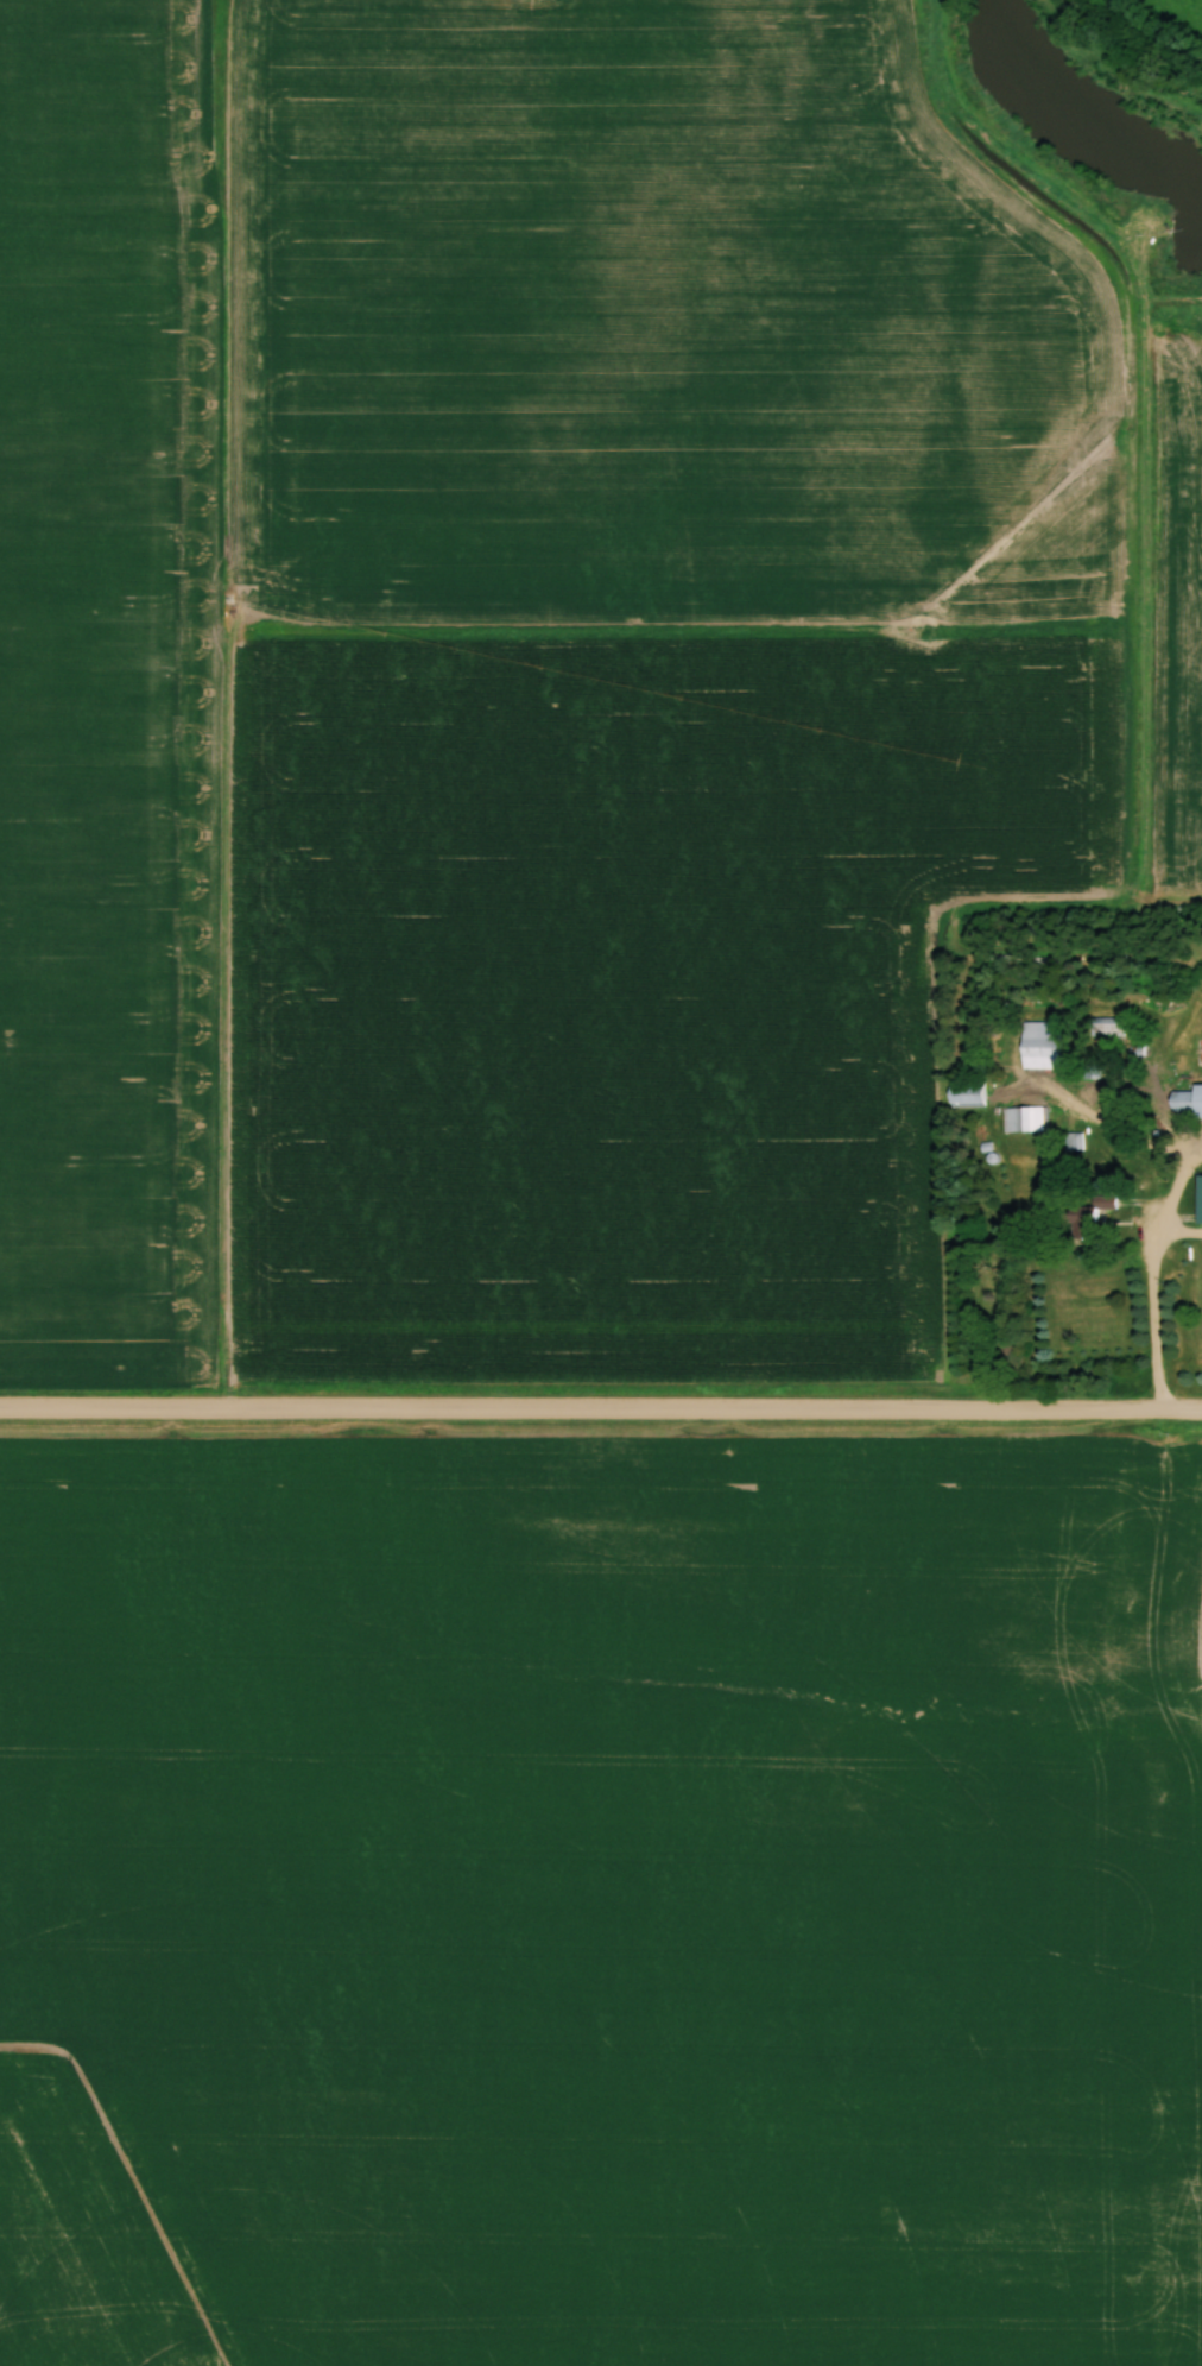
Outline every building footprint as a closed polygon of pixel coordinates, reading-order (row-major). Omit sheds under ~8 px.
[(1125,1018),(1096,1018),(1096,1036),(1125,1036),(1125,1018)] [(1026,1070),(1067,1070),(1067,1023),(1026,1023),(1026,1070)] [(1199,1112),(1199,1119),(1201,1119),(1201,1084),(1198,1084),(1198,1088),(1174,1088),(1174,1112),(1199,1112)] [(952,1107),(986,1107),(986,1085),(952,1085),(952,1107)] [(1005,1133),(1048,1133),(1048,1108),(1005,1108),(1005,1133)] [(1084,1134),(1068,1134),(1068,1151),(1084,1151),(1084,1134)] [(1075,1240),(1102,1240),(1102,1206),(1075,1206),(1075,1240)]
